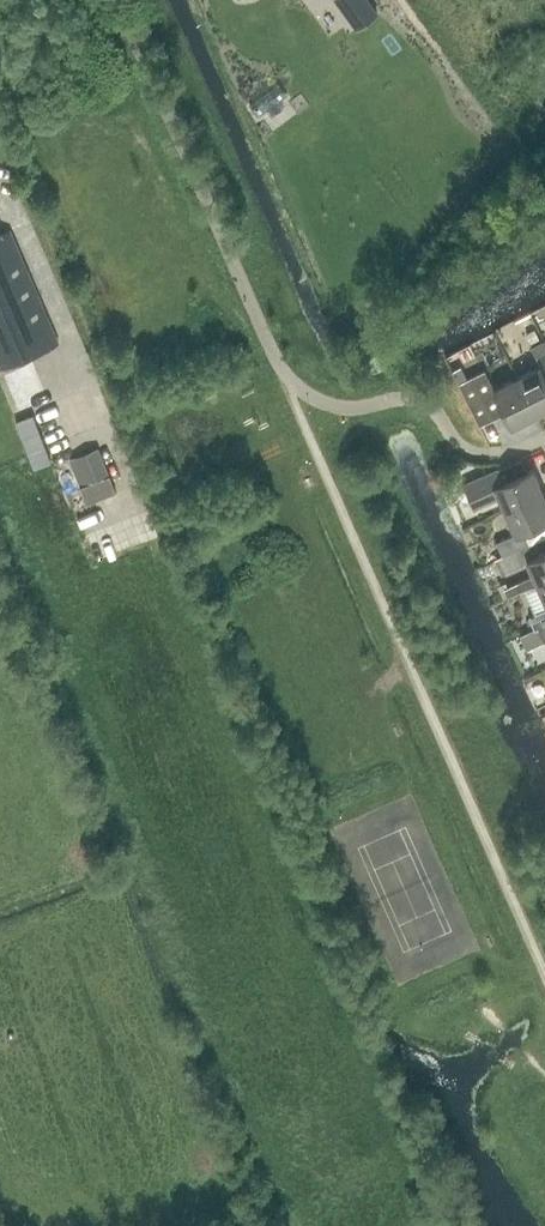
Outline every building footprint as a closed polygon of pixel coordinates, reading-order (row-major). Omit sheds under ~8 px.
[(341,8),(353,0),(335,0),(341,8)] [(11,231),(0,235),(0,368),(59,343),(11,231)] [(544,340),(544,339),(540,329),(527,336),(532,346),(544,340)] [(543,341),(534,345),(532,346),(541,365),(518,376),(537,414),(544,410),(544,340),(543,341)] [(468,378),(462,365),(453,370),(459,383),(468,378)] [(468,378),(459,383),(478,420),(491,413),(506,412),(513,426),(537,414),(518,376),(495,388),(486,370),(468,378)] [(33,415),(15,422),(34,469),(52,462),(33,415)] [(117,493),(100,447),(71,458),(88,504),(117,493)] [(465,483),(471,497),(476,509),(501,498),(506,510),(544,493),(534,469),(504,482),(498,468),(465,483)] [(544,493),(506,510),(516,533),(497,542),(503,555),(523,547),(531,543),(525,530),(544,521),(544,494),(544,493)] [(539,584),(544,581),(544,552),(528,560),(523,547),(503,555),(496,558),(503,574),(529,562),(535,575),(506,588),(510,597),(539,584)] [(530,616),(536,629),(539,628),(544,625),(544,609),(530,616)] [(522,636),(527,649),(544,641),(544,625),(539,628),(536,629),(522,636)]
